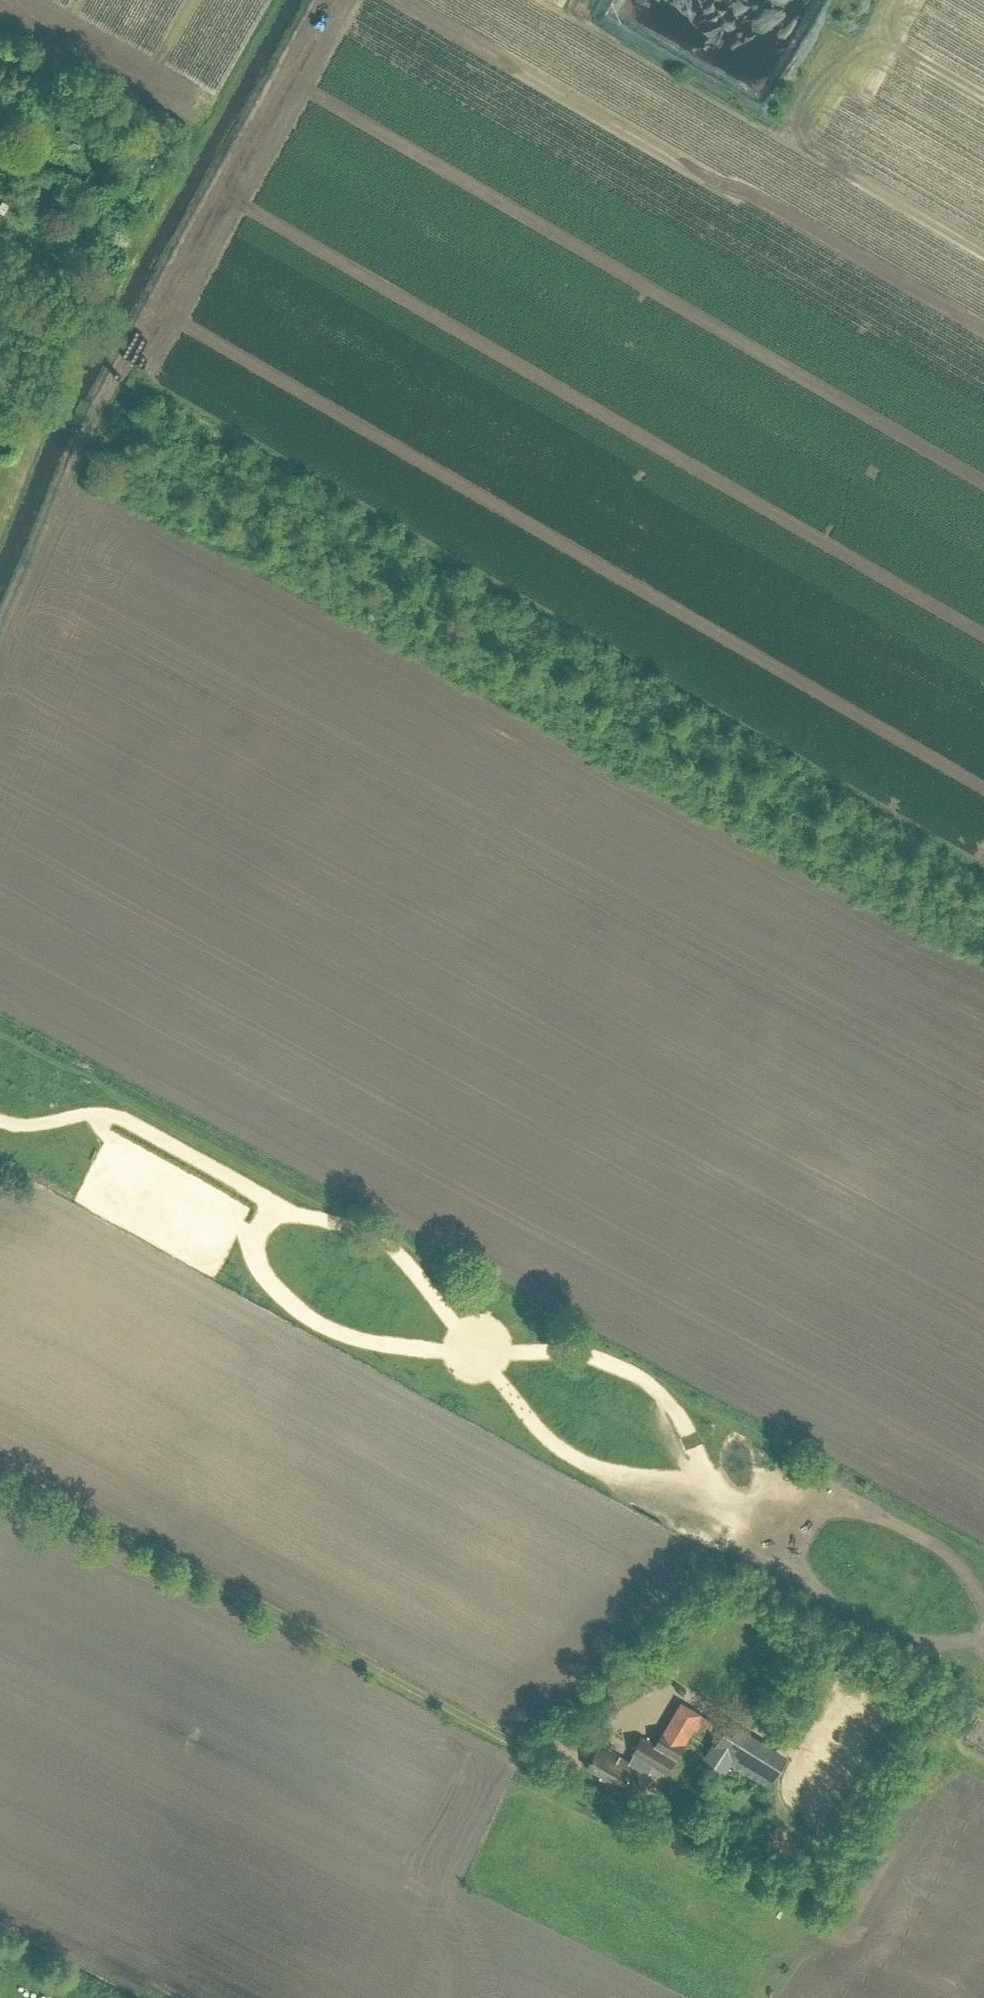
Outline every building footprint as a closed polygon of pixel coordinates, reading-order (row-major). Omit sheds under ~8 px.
[(62,121),(58,130),(59,130),(71,136),(75,127),(63,122),(62,121)] [(728,1723),(706,1758),(724,1769),(730,1760),(746,1770),(749,1765),(772,1779),(785,1759),(728,1723)] [(610,1786),(626,1795),(636,1801),(652,1772),(639,1766),(644,1757),(665,1769),(673,1755),(674,1756),(682,1739),(661,1728),(653,1743),(640,1736),(632,1751),(633,1752),(629,1761),(597,1744),(585,1764),(601,1773),(600,1775),(612,1782),(610,1786)]
